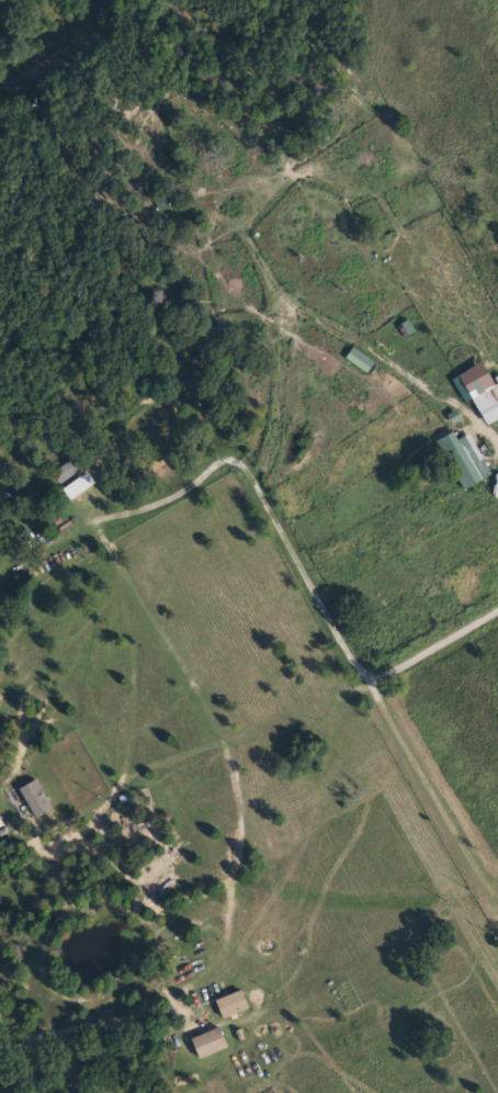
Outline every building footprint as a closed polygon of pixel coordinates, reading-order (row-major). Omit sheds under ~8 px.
[(195,346),(205,338),(214,348),(204,356),(195,346)] [(346,358),(353,348),(375,363),(369,373),(346,358)] [(471,397),(497,383),(497,404),(479,414),(471,397)] [(466,433),(488,476),(462,489),(437,439),(453,431),(456,439),(466,433)] [(82,467),(60,484),(53,473),(75,457),(82,467)] [(64,487),(75,481),(81,493),(69,499),(64,487)] [(222,1018),(214,1000),(240,989),(248,1006),(222,1018)] [(227,1045),(200,1058),(190,1039),(217,1026),(227,1045)]
